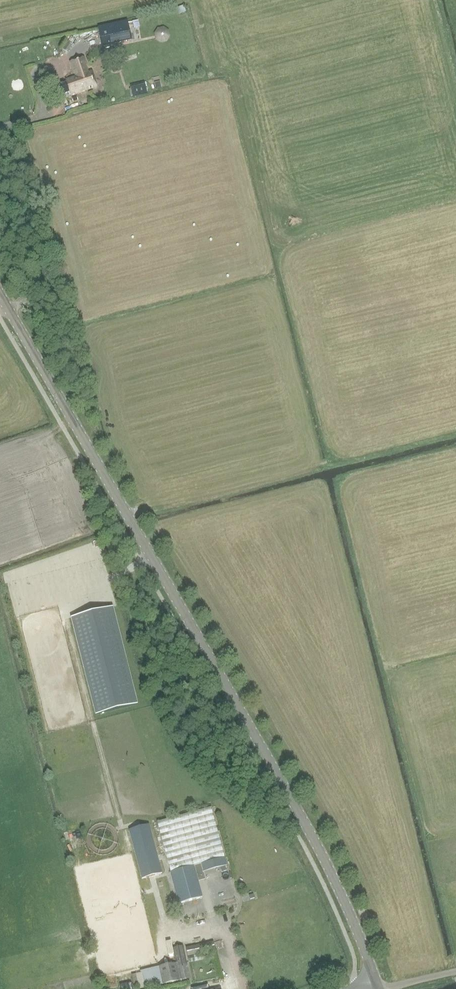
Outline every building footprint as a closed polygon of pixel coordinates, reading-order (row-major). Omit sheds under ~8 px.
[(127,22),(98,28),(102,45),(130,39),(127,22)] [(158,42),(171,39),(169,26),(156,29),(158,42)] [(64,40),(61,46),(68,50),(71,43),(64,40)] [(69,62),(75,77),(66,80),(67,83),(56,87),(59,95),(63,94),(64,98),(97,86),(92,71),(89,72),(84,57),(69,62)] [(130,86),(133,98),(147,94),(144,83),(130,86)] [(113,608),(71,618),(96,715),(137,705),(113,608)] [(157,823),(179,904),(202,897),(194,866),(225,858),(211,808),(157,823)] [(149,825),(129,830),(142,879),(162,874),(149,825)] [(176,964),(140,972),(144,988),(191,979),(183,946),(173,948),(176,964)] [(232,967),(228,967),(226,957),(221,958),(224,978),(234,976),(232,967)]
